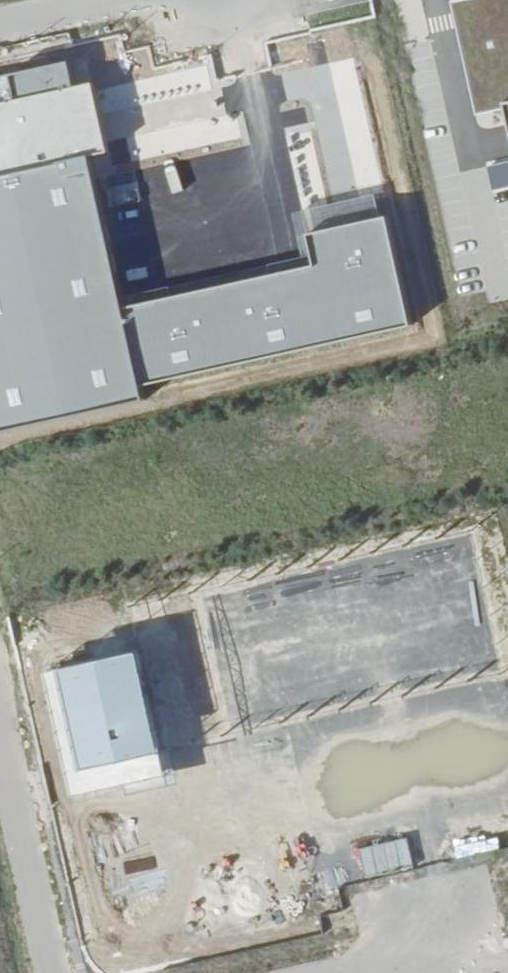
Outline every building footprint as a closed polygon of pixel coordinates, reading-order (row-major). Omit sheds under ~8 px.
[(458,5),(481,106),(497,103),(496,100),(507,97),(507,99),(507,0),(478,0),(458,5)] [(146,400),(143,386),(413,325),(387,205),(352,213),(306,222),(320,264),(214,289),(126,309),(92,155),(111,152),(106,129),(90,55),(0,76),(0,434),(146,400)] [(163,775),(132,654),(41,676),(71,798),(163,775)]
